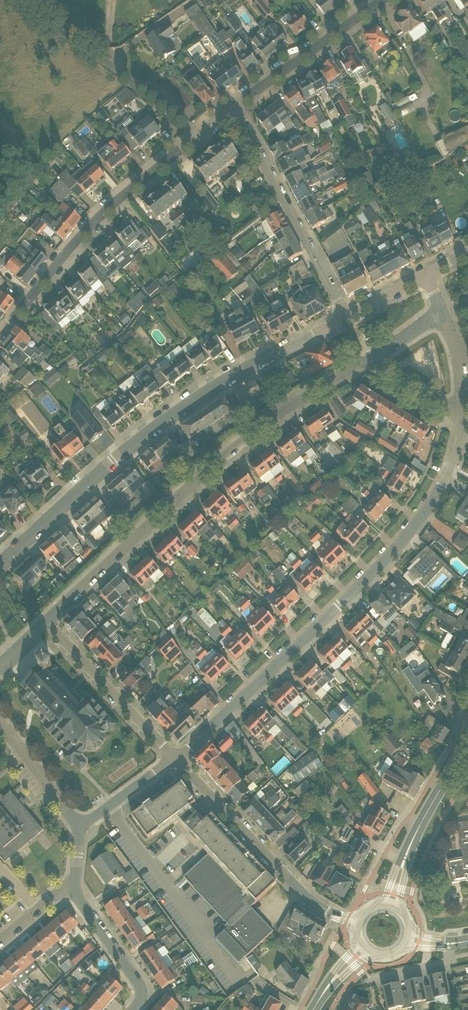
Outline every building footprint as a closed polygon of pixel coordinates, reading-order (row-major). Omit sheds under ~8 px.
[(211,5),(208,0),(204,0),(201,2),(206,9),(211,5)] [(266,6),(266,5),(262,0),(259,0),(253,5),(265,19),(266,18),(272,14),(266,6)] [(342,0),(323,0),(322,1),(317,5),(325,15),(343,1),(342,0)] [(418,0),(428,14),(432,11),(440,23),(446,19),(433,0),(418,0)] [(446,19),(453,14),(444,2),(447,0),(433,0),(446,19)] [(467,12),(467,11),(467,0),(458,0),(467,12)] [(287,24),(296,36),(310,26),(304,19),(310,15),(301,3),(295,8),(300,14),(293,20),(289,14),(281,20),(285,26),(287,24)] [(401,18),(395,22),(405,35),(422,22),(410,6),(398,14),(401,18)] [(209,35),(215,31),(203,15),(196,21),(207,37),(209,35)] [(249,39),(241,29),(243,28),(235,17),(229,22),(233,29),(236,33),(243,44),(249,39)] [(147,39),(162,60),(175,51),(167,39),(174,34),(168,25),(161,30),(160,30),(147,39)] [(274,25),(264,33),(278,50),(288,42),(274,25)] [(437,25),(430,30),(438,44),(445,39),(440,32),(441,32),(437,25)] [(238,59),(248,73),(259,65),(251,55),(233,29),(226,34),(235,47),(234,47),(241,57),(238,59)] [(252,42),(258,50),(266,60),(278,50),(264,33),(261,29),(254,37),(256,39),(252,42)] [(370,42),(368,43),(379,58),(392,49),(388,43),(378,29),(367,37),(370,42)] [(228,51),(215,31),(209,35),(211,37),(215,43),(223,54),(228,51)] [(457,47),(467,67),(467,41),(457,47)] [(198,58),(207,51),(200,42),(191,49),(198,58)] [(345,60),(341,62),(348,75),(353,86),(358,84),(359,86),(364,83),(363,81),(368,79),(366,76),(371,73),(365,60),(360,63),(352,49),(342,55),(345,60)] [(206,68),(199,58),(194,62),(201,72),(206,68)] [(232,85),(242,77),(228,58),(223,62),(226,66),(220,70),(232,85)] [(326,69),(321,72),(335,92),(342,86),(337,78),(342,75),(332,62),(325,67),(326,69)] [(207,74),(222,93),(232,85),(220,70),(215,63),(205,71),(207,74)] [(175,75),(179,72),(174,65),(170,68),(175,75)] [(208,105),(215,99),(199,78),(201,76),(195,68),(182,78),(189,85),(204,105),(206,103),(208,105)] [(330,113),(336,110),(316,74),(307,80),(316,97),(320,95),(330,113)] [(326,120),(324,117),(324,116),(314,98),(316,97),(307,80),(299,87),(306,101),(317,120),(318,120),(324,131),(327,129),(323,122),(326,120)] [(315,122),(312,118),(302,104),(306,101),(299,87),(295,90),(285,97),(308,127),(315,122)] [(132,94),(126,89),(116,98),(120,103),(124,100),(132,94)] [(384,95),(389,104),(396,101),(390,91),(384,95)] [(408,98),(391,106),(394,112),(411,103),(408,98)] [(334,106),(336,110),(343,121),(351,116),(343,101),(334,106)] [(258,118),(269,133),(282,122),(284,125),(291,120),(277,103),(258,118)] [(389,123),(395,119),(386,104),(380,107),(389,123)] [(103,110),(96,116),(103,125),(110,119),(103,110)] [(154,115),(150,110),(135,121),(150,139),(160,131),(150,118),(154,115)] [(355,125),(356,121),(354,115),(351,115),(351,116),(343,120),(348,129),(355,125)] [(303,128),(297,119),(292,123),(299,132),(303,128)] [(144,145),(150,139),(135,121),(121,133),(128,142),(127,142),(134,150),(139,146),(143,143),(144,145)] [(436,144),(445,159),(467,144),(467,126),(436,144)] [(285,143),(270,150),(276,161),(302,147),(304,146),(300,138),(286,146),(285,143)] [(131,155),(123,145),(118,139),(109,147),(108,147),(121,163),(131,155)] [(328,141),(318,147),(322,153),(331,147),(328,141)] [(81,142),(76,146),(84,157),(89,153),(81,142)] [(227,142),(211,155),(223,171),(228,177),(234,184),(240,193),(245,189),(242,185),(243,184),(234,172),(231,174),(227,168),(232,164),(234,167),(236,165),(235,162),(240,159),(227,142)] [(379,156),(388,151),(385,144),(376,149),(379,156)] [(98,155),(100,157),(111,171),(121,163),(108,147),(98,155)] [(306,153),(305,153),(302,147),(276,161),(284,175),(285,174),(297,168),(310,161),(306,153)] [(412,149),(408,152),(412,160),(417,158),(412,149)] [(211,155),(194,167),(207,184),(212,180),(214,182),(217,180),(215,178),(223,171),(211,155)] [(460,166),(455,158),(451,160),(456,168),(460,166)] [(449,160),(440,165),(442,169),(449,166),(451,165),(449,160)] [(96,185),(105,176),(92,162),(83,170),(96,185)] [(335,170),(340,179),(346,176),(341,166),(335,170)] [(245,176),(250,173),(245,167),(241,170),(245,176)] [(287,179),(286,180),(292,191),(317,178),(321,176),(324,174),(328,172),(325,167),(314,173),(313,172),(305,176),(306,177),(303,178),(300,172),(299,172),(287,179)] [(261,178),(256,168),(250,170),(255,181),(261,178)] [(285,174),(287,179),(299,172),(297,168),(285,174)] [(72,191),(78,198),(85,193),(86,194),(96,185),(83,170),(81,169),(71,178),(70,176),(62,183),(71,192),(72,191)] [(32,178),(30,176),(20,189),(23,191),(25,188),(25,187),(26,186),(28,188),(31,183),(29,181),(32,178)] [(228,189),(234,184),(228,177),(222,181),(228,189)] [(320,184),(317,178),(292,191),(299,204),(313,196),(312,194),(318,192),(315,186),(320,184)] [(344,190),(352,185),(349,179),(341,183),(344,190)] [(377,185),(373,179),(365,183),(368,190),(377,185)] [(410,179),(406,182),(410,189),(416,186),(413,180),(412,181),(410,179)] [(60,180),(49,192),(62,203),(71,192),(62,183),(60,180)] [(188,199),(175,182),(159,194),(172,211),(180,204),(182,206),(185,205),(183,202),(188,199)] [(407,188),(395,194),(400,203),(412,197),(407,188)] [(14,207),(22,196),(17,192),(9,203),(14,207)] [(196,192),(190,197),(198,207),(204,203),(199,197),(196,192)] [(324,202),(321,197),(323,195),(322,192),(313,196),(299,204),(305,216),(319,208),(318,206),(324,202)] [(356,193),(348,197),(352,206),(361,202),(356,193)] [(159,194),(144,206),(157,222),(162,218),(164,220),(167,218),(165,216),(172,211),(159,194)] [(10,212),(14,207),(9,203),(5,208),(10,212)] [(71,232),(82,219),(64,205),(54,217),(56,219),(56,220),(71,232)] [(264,213),(264,212),(263,210),(261,209),(259,206),(254,210),(260,218),(260,217),(263,215),(264,213)] [(319,208),(305,216),(312,230),(327,222),(326,220),(332,217),(327,209),(322,213),(319,208)] [(180,211),(175,216),(182,225),(187,221),(180,211)] [(276,236),(289,228),(280,212),(267,220),(276,236)] [(38,218),(30,228),(39,235),(46,227),(64,241),(71,232),(56,220),(54,222),(43,213),(39,218),(38,218)] [(177,229),(182,225),(175,216),(170,219),(177,229)] [(344,226),(348,235),(361,228),(357,219),(344,226)] [(133,254),(148,240),(132,221),(127,225),(126,224),(123,224),(122,227),(123,228),(116,234),(118,237),(119,237),(133,254)] [(405,226),(409,233),(411,237),(418,233),(410,223),(405,226)] [(446,226),(445,227),(443,223),(433,228),(435,232),(443,246),(454,240),(446,226)] [(168,235),(159,224),(151,230),(159,241),(168,235)] [(432,252),(443,246),(435,232),(433,228),(433,229),(431,227),(423,231),(422,233),(425,238),(424,238),(432,252)] [(282,248),(296,241),(289,228),(276,236),(279,243),(273,246),(276,252),(283,249),(282,248)] [(414,262),(424,257),(419,247),(419,248),(414,239),(412,240),(411,237),(409,233),(401,238),(414,262)] [(137,258),(133,254),(119,237),(118,237),(114,241),(113,239),(109,239),(109,243),(110,243),(104,248),(120,267),(123,270),(137,258)] [(43,251),(48,245),(42,240),(37,246),(43,251)] [(289,261),(303,254),(296,241),(282,248),(283,249),(289,261)] [(399,243),(395,245),(392,247),(389,242),(387,244),(400,269),(410,264),(399,243)] [(384,261),(391,274),(400,269),(387,244),(385,244),(388,249),(384,251),(388,259),(384,261)] [(48,260),(31,246),(28,250),(21,245),(15,253),(18,255),(17,256),(27,263),(26,264),(38,273),(48,260)] [(177,250),(174,246),(168,250),(172,255),(177,250)] [(239,272),(236,269),(240,264),(224,246),(207,261),(227,283),(239,272)] [(238,261),(245,255),(239,247),(231,253),(238,261)] [(90,260),(93,263),(105,277),(110,273),(111,274),(120,267),(104,248),(99,252),(98,252),(95,252),(94,255),(95,256),(90,260)] [(362,263),(373,284),(382,279),(369,253),(367,250),(358,255),(362,263)] [(6,268),(16,277),(27,286),(38,273),(26,264),(25,265),(16,258),(17,256),(18,255),(15,253),(12,251),(5,260),(3,258),(0,262),(0,264),(6,269),(6,268)] [(380,253),(377,255),(373,257),(371,252),(369,253),(382,279),(391,274),(384,261),(380,253)] [(348,297),(368,287),(360,273),(361,272),(360,272),(350,255),(332,265),(341,282),(341,283),(348,297)] [(247,272),(252,267),(246,260),(241,265),(247,272)] [(290,269),(293,274),(306,267),(303,261),(290,269)] [(113,286),(105,277),(93,263),(88,267),(87,266),(84,265),(83,269),(84,269),(78,274),(81,277),(94,293),(94,292),(103,285),(107,290),(113,286)] [(309,273),(306,267),(293,274),(296,280),(309,273)] [(166,276),(159,281),(163,286),(170,281),(166,276)] [(69,292),(80,305),(83,307),(90,302),(90,299),(96,294),(94,292),(94,293),(81,277),(77,281),(76,280),(72,280),(72,283),(72,284),(66,288),(69,292)] [(250,287),(246,282),(233,291),(238,296),(250,287)] [(177,290),(173,285),(168,289),(172,294),(177,290)] [(255,294),(250,287),(238,296),(243,302),(247,299),(248,299),(255,294)] [(324,306),(327,304),(318,288),(311,289),(312,295),(306,299),(315,316),(316,316),(316,315),(326,310),(324,306)] [(15,302),(0,291),(0,311),(5,315),(15,302)] [(75,310),(80,305),(69,292),(65,295),(64,294),(60,294),(60,297),(60,298),(55,302),(67,317),(70,321),(78,314),(75,310)] [(137,315),(148,300),(142,293),(128,304),(137,315)] [(158,308),(164,303),(159,296),(152,301),(158,308)] [(289,301),(299,319),(302,318),(304,321),(315,316),(306,299),(299,302),(294,296),(289,301)] [(242,303),(250,316),(256,313),(248,299),(247,299),(243,302),(242,303)] [(280,301),(270,305),(273,311),(283,307),(280,301)] [(58,324),(67,317),(55,302),(49,307),(45,306),(45,310),(46,311),(41,315),(56,333),(61,328),(58,324)] [(283,329),(294,323),(285,308),(274,314),(283,329)] [(248,339),(260,333),(251,317),(246,320),(242,311),(235,314),(248,339)] [(126,314),(119,319),(125,325),(131,320),(126,314)] [(228,330),(237,346),(248,339),(235,314),(228,318),(233,327),(228,330)] [(264,320),(273,335),(283,329),(274,314),(264,320)] [(142,326),(148,321),(143,315),(137,320),(142,326)] [(117,334),(123,329),(119,324),(113,329),(117,334)] [(31,340),(17,328),(12,334),(18,340),(14,345),(19,349),(29,357),(31,359),(35,354),(39,357),(42,354),(47,357),(52,352),(43,344),(39,350),(35,347),(33,350),(31,350),(26,346),(31,340)] [(132,341),(137,334),(131,329),(126,336),(132,341)] [(104,347),(111,342),(103,333),(96,338),(104,347)] [(18,340),(12,334),(1,347),(12,356),(10,359),(20,368),(29,357),(19,349),(14,345),(18,340)] [(217,335),(203,346),(211,357),(211,358),(213,361),(219,356),(220,357),(223,357),(224,354),(223,352),(228,349),(217,335)] [(122,345),(128,341),(124,336),(118,340),(122,345)] [(200,344),(186,355),(194,366),(197,370),(203,365),(207,366),(207,362),(206,361),(211,358),(211,357),(203,346),(200,344)] [(309,358),(307,354),(312,365),(305,368),(309,375),(334,362),(324,345),(310,352),(312,356),(309,358)] [(91,358),(97,353),(93,348),(87,353),(91,358)] [(101,363),(108,359),(102,352),(96,357),(101,363)] [(184,353),(170,364),(181,378),(186,374),(187,374),(190,375),(191,371),(190,370),(194,366),(186,355),(184,353)] [(63,363),(67,369),(78,362),(74,355),(63,363)] [(302,362),(307,359),(305,355),(300,358),(295,360),(297,364),(302,362)] [(181,378),(170,364),(166,359),(157,366),(159,368),(153,372),(164,386),(169,382),(171,386),(175,386),(176,383),(175,382),(181,378)] [(5,375),(6,376),(11,371),(0,362),(0,381),(5,375)] [(87,374),(94,369),(91,365),(84,370),(87,374)] [(142,370),(145,379),(139,384),(150,398),(156,394),(160,394),(160,391),(159,390),(164,386),(153,372),(148,365),(142,370)] [(36,378),(24,368),(19,374),(31,384),(36,378)] [(55,369),(49,373),(54,379),(60,375),(55,369)] [(301,378),(296,381),(291,372),(283,376),(286,382),(289,389),(303,382),(301,378)] [(19,374),(14,380),(26,390),(31,384),(19,374)] [(32,394),(43,386),(39,381),(28,389),(32,394)] [(266,402),(255,381),(234,392),(242,408),(239,410),(244,416),(251,412),(266,402)] [(289,389),(286,382),(270,389),(273,397),(290,390),(289,389)] [(150,398),(139,384),(124,395),(135,409),(135,408),(140,405),(141,406),(144,406),(145,403),(144,402),(150,398)] [(352,397),(343,403),(347,409),(358,401),(366,406),(373,394),(362,387),(354,398),(352,397)] [(366,406),(373,410),(377,413),(384,401),(373,394),(366,406)] [(136,409),(135,408),(135,409),(124,395),(115,402),(111,397),(106,401),(110,406),(120,420),(121,419),(125,416),(126,417),(130,418),(130,414),(130,413),(136,409)] [(231,408),(236,404),(230,395),(225,399),(225,398),(216,404),(230,425),(235,421),(230,414),(233,411),(231,408)] [(346,414),(337,400),(331,404),(340,418),(346,414)] [(388,420),(396,408),(384,401),(377,413),(388,420)] [(227,428),(230,426),(229,425),(230,425),(216,404),(207,410),(222,431),(227,428)] [(120,420),(110,406),(101,413),(99,411),(93,415),(106,431),(111,427),(112,428),(115,429),(116,425),(121,420),(121,419),(120,420)] [(396,408),(388,420),(399,427),(407,415),(396,408)] [(85,410),(72,420),(90,444),(104,433),(85,410)] [(207,410),(199,416),(207,429),(210,427),(216,435),(222,431),(207,410)] [(14,423),(4,411),(0,414),(0,422),(5,429),(14,423)] [(334,422),(326,411),(316,418),(323,429),(322,430),(327,438),(333,443),(342,438),(332,423),(334,422)] [(401,434),(402,433),(404,430),(410,434),(418,423),(407,415),(399,427),(397,432),(401,434)] [(199,416),(190,421),(205,443),(210,439),(204,431),(207,429),(199,416)] [(316,418),(305,425),(312,436),(313,435),(317,441),(321,438),(318,433),(322,430),(323,429),(316,418)] [(196,449),(199,446),(205,443),(190,421),(181,427),(196,449)] [(355,429),(364,434),(367,427),(359,422),(355,429)] [(414,451),(420,454),(424,442),(422,441),(429,430),(418,423),(410,434),(408,438),(416,444),(414,451)] [(84,448),(78,440),(74,434),(70,437),(60,425),(54,430),(64,442),(75,456),(84,448)] [(376,433),(367,427),(364,434),(372,439),(376,433)] [(348,429),(344,436),(356,443),(356,442),(361,445),(364,440),(360,437),(360,436),(348,429)] [(23,430),(17,434),(23,442),(29,438),(23,430)] [(169,464),(173,460),(175,463),(179,459),(181,458),(179,456),(180,455),(176,450),(182,445),(191,458),(196,454),(180,431),(168,440),(166,438),(152,449),(161,460),(164,458),(169,464)] [(318,458),(297,431),(287,439),(296,450),(301,457),(305,462),(306,462),(309,466),(318,458)] [(378,443),(386,448),(390,441),(382,436),(378,443)] [(52,451),(57,458),(63,465),(75,456),(64,442),(61,444),(57,439),(52,444),(56,448),(52,451)] [(287,439),(277,446),(286,458),(296,450),(287,439)] [(398,447),(390,441),(386,448),(394,453),(398,447)] [(152,449),(140,460),(153,474),(165,464),(161,460),(152,449)] [(402,449),(399,454),(409,460),(412,455),(402,449)] [(356,456),(351,450),(346,455),(351,461),(356,456)] [(270,471),(280,463),(271,451),(261,459),(270,471)] [(260,479),(270,471),(261,459),(251,467),(260,479)] [(17,473),(33,493),(40,487),(39,485),(48,477),(38,464),(38,465),(37,464),(35,466),(33,462),(27,467),(25,466),(24,466),(22,465),(21,466),(20,466),(18,468),(17,469),(17,471),(17,472),(17,473)] [(405,484),(412,473),(401,465),(394,476),(405,484)] [(145,484),(131,467),(119,478),(134,494),(145,484)] [(386,479),(390,474),(385,470),(381,476),(386,479)] [(244,491),(248,496),(257,488),(254,484),(244,472),(235,479),(244,491)] [(153,481),(161,490),(162,491),(168,486),(159,476),(153,481)] [(387,487),(398,495),(405,484),(394,476),(387,487)] [(124,507),(135,497),(133,495),(134,494),(119,478),(107,489),(123,506),(124,507)] [(146,485),(155,496),(161,490),(153,481),(152,479),(146,485)] [(235,479),(225,487),(234,499),(244,491),(235,479)] [(287,484),(284,479),(283,480),(281,481),(279,483),(283,487),(287,484)] [(318,493),(312,485),(306,491),(312,498),(318,493)] [(12,486),(0,495),(0,509),(2,512),(7,508),(12,514),(17,511),(18,511),(26,505),(12,486)] [(276,498),(267,486),(263,489),(267,494),(268,495),(267,495),(272,501),(276,498)] [(361,493),(367,498),(370,494),(360,486),(356,490),(361,494),(361,493)] [(267,494),(263,489),(258,493),(261,497),(267,494)] [(230,505),(219,493),(211,500),(226,516),(232,510),(228,507),(230,505)] [(384,513),(392,504),(380,493),(372,503),(384,513)] [(311,513),(321,501),(315,496),(305,507),(311,513)] [(359,505),(350,497),(346,502),(355,510),(359,505)] [(110,513),(97,498),(85,508),(94,519),(100,525),(111,516),(119,525),(125,520),(126,519),(120,512),(120,513),(115,508),(110,513)] [(128,522),(144,507),(137,499),(133,503),(131,505),(130,504),(126,507),(120,512),(126,519),(125,520),(128,522)] [(220,521),(226,516),(211,500),(203,507),(215,520),(217,518),(220,521)] [(358,519),(357,519),(351,514),(355,510),(346,502),(341,507),(350,515),(344,522),(344,523),(345,524),(350,528),(361,538),(370,529),(358,519)] [(364,512),(375,523),(384,513),(372,503),(364,512)] [(250,515),(243,506),(239,509),(246,518),(250,515)] [(88,536),(93,531),(87,525),(94,519),(85,508),(73,519),(88,536)] [(204,538),(213,529),(197,513),(188,521),(198,532),(204,538)] [(234,518),(230,522),(235,527),(239,523),(234,518)] [(290,528),(294,523),(290,519),(286,523),(290,528)] [(188,521),(179,530),(189,541),(198,532),(188,521)] [(235,527),(230,522),(227,525),(232,530),(235,527)] [(337,532),(342,536),(341,537),(353,548),(361,538),(350,528),(345,524),(337,532)] [(83,548),(65,527),(59,533),(69,545),(78,555),(80,553),(79,551),(83,548)] [(224,536),(217,529),(213,533),(216,535),(216,536),(220,540),(224,536)] [(274,542),(278,538),(274,533),(273,532),(268,536),(269,538),(270,538),(274,542)] [(317,532),(313,536),(318,541),(322,537),(321,537),(317,532)] [(66,547),(69,545),(59,533),(50,540),(69,562),(75,557),(66,547)] [(454,544),(464,551),(467,544),(467,539),(460,534),(454,544)] [(183,546),(173,535),(164,544),(174,555),(183,546)] [(314,544),(318,541),(313,536),(309,540),(314,544)] [(90,547),(93,551),(98,547),(90,538),(86,542),(90,546),(90,547)] [(442,538),(436,544),(435,546),(443,553),(450,545),(442,538)] [(40,549),(49,560),(50,559),(51,560),(55,557),(63,567),(69,562),(50,540),(40,549)] [(328,542),(323,546),(338,562),(346,555),(334,542),(332,544),(329,541),(328,542)] [(164,544),(154,553),(165,564),(174,555),(164,544)] [(323,546),(317,552),(320,555),(319,557),(330,570),(338,562),(323,546)] [(81,555),(85,559),(93,552),(93,551),(90,547),(81,555)] [(448,567),(432,551),(427,556),(425,554),(421,558),(420,557),(412,565),(413,566),(408,571),(410,572),(405,577),(414,586),(419,581),(421,583),(432,572),(434,574),(442,566),(446,570),(448,567)] [(16,574),(27,586),(37,577),(47,567),(36,555),(16,574)] [(139,567),(155,583),(156,584),(165,576),(149,558),(139,567)] [(71,564),(75,569),(80,564),(76,559),(71,564)] [(243,559),(232,570),(242,580),(254,569),(243,559)] [(295,563),(299,568),(303,564),(298,559),(298,560),(295,563)] [(315,584),(324,575),(313,564),(313,565),(308,559),(303,564),(299,568),(304,573),(315,584)] [(295,563),(291,566),(296,571),(299,568),(295,563)] [(75,569),(71,564),(65,570),(69,574),(75,569)] [(139,567),(130,575),(141,586),(146,592),(155,583),(139,567)] [(273,574),(281,584),(286,579),(277,569),(273,574)] [(53,576),(59,582),(64,577),(58,571),(53,576)] [(295,582),(306,593),(315,584),(304,573),(295,582)] [(54,586),(59,582),(53,576),(49,580),(54,586)] [(136,596),(130,589),(134,585),(128,578),(124,582),(119,577),(110,586),(133,612),(138,606),(133,600),(136,596)] [(392,587),(391,586),(385,592),(401,609),(415,595),(399,578),(393,584),(394,585),(392,587)] [(291,607),(300,599),(289,587),(285,583),(276,592),(280,596),(291,607)] [(122,609),(135,622),(139,619),(133,612),(110,586),(101,595),(118,613),(122,609)] [(271,594),(275,591),(270,586),(267,589),(271,594)] [(141,591),(138,594),(143,599),(142,600),(145,603),(150,598),(147,595),(146,596),(141,591)] [(93,602),(98,598),(94,593),(89,598),(93,602)] [(182,602),(188,609),(194,603),(188,596),(182,602)] [(280,596),(276,600),(271,605),(282,616),(291,607),(280,596)] [(370,606),(386,622),(397,612),(381,596),(370,606)] [(246,600),(242,604),(247,609),(248,608),(251,605),(247,600),(246,600)] [(91,607),(85,601),(65,620),(67,622),(65,624),(73,632),(87,619),(83,615),(91,607)] [(244,612),(247,609),(242,604),(239,607),(240,607),(239,607),(244,612)] [(428,605),(424,609),(428,614),(433,609),(428,605)] [(242,614),(247,619),(250,623),(248,625),(260,637),(268,629),(253,614),(248,608),(247,609),(244,612),(242,614)] [(258,608),(253,614),(268,629),(276,622),(264,610),(262,612),(258,608)] [(467,610),(463,617),(460,616),(457,621),(448,617),(445,623),(455,629),(459,622),(467,627),(467,610)] [(216,622),(206,611),(200,617),(210,628),(216,622)] [(374,625),(374,624),(363,613),(355,621),(365,632),(373,625),(374,625)] [(83,638),(85,640),(104,621),(99,615),(91,623),(87,619),(73,632),(81,640),(83,638)] [(422,625),(414,617),(409,622),(417,630),(422,625)] [(114,619),(85,645),(94,654),(108,641),(122,628),(114,619)] [(227,626),(222,620),(218,623),(224,629),(227,626)] [(361,637),(365,632),(355,621),(345,630),(356,641),(361,646),(365,642),(361,637)] [(443,622),(440,628),(452,635),(455,629),(445,623),(443,622)] [(390,624),(385,629),(392,637),(398,632),(390,624)] [(176,628),(173,625),(166,631),(168,634),(176,628)] [(224,630),(229,635),(232,631),(228,626),(224,630)] [(410,627),(404,633),(411,640),(417,634),(410,627)] [(224,630),(221,633),(225,638),(229,635),(224,630)] [(243,631),(234,640),(245,651),(254,643),(243,631)] [(103,662),(125,641),(120,635),(111,644),(108,641),(94,654),(98,659),(99,658),(103,662)] [(156,649),(164,657),(176,646),(169,636),(156,649)] [(105,666),(110,671),(124,658),(120,654),(134,642),(129,637),(125,641),(103,662),(106,665),(105,666)] [(467,661),(467,645),(453,637),(446,650),(454,655),(454,654),(467,662),(467,661)] [(337,638),(328,646),(339,657),(348,649),(337,638)] [(371,647),(375,643),(371,638),(367,642),(371,647)] [(225,649),(236,660),(245,651),(234,640),(225,649)] [(398,653),(403,660),(418,649),(413,642),(398,653)] [(328,646),(319,655),(330,666),(339,657),(328,646)] [(200,652),(205,658),(209,655),(203,649),(200,652)] [(205,658),(200,652),(196,656),(201,661),(205,658)] [(438,670),(450,677),(453,672),(460,675),(467,662),(454,654),(454,655),(447,667),(441,664),(438,670)] [(220,675),(229,666),(219,655),(210,663),(220,675)] [(121,682),(121,683),(127,689),(128,687),(131,690),(140,682),(141,684),(144,684),(147,682),(147,678),(146,677),(151,671),(148,668),(150,666),(152,663),(152,661),(148,657),(133,671),(121,682)] [(348,659),(345,663),(352,670),(352,671),(353,672),(359,667),(354,663),(353,664),(348,659)] [(77,688),(74,691),(74,690),(73,691),(56,674),(58,672),(58,669),(56,667),(53,667),(52,668),(46,661),(38,668),(39,669),(36,673),(35,672),(21,687),(26,692),(24,694),(24,695),(22,697),(22,699),(24,702),(27,702),(29,700),(45,717),(44,718),(45,719),(42,722),(47,727),(45,729),(51,735),(63,748),(69,754),(64,758),(72,766),(74,764),(81,772),(81,771),(87,765),(86,763),(88,761),(83,755),(86,752),(91,753),(101,748),(106,738),(106,733),(109,730),(110,731),(117,725),(109,716),(108,716),(103,710),(91,697),(90,698),(84,691),(82,693),(77,688)] [(322,689),(330,682),(335,678),(326,669),(322,673),(312,662),(304,670),(322,689)] [(201,672),(211,683),(220,675),(210,663),(201,672)] [(352,670),(345,663),(341,667),(349,674),(352,671),(352,670)] [(194,671),(190,665),(184,670),(180,674),(185,679),(194,671)] [(409,667),(403,672),(409,681),(418,694),(424,690),(416,679),(417,679),(409,667)] [(313,691),(316,694),(322,689),(304,670),(296,677),(308,689),(309,688),(313,691)] [(347,679),(337,670),(332,675),(341,685),(347,679)] [(434,705),(446,697),(438,687),(439,687),(434,680),(428,671),(417,679),(416,679),(424,690),(434,705)] [(290,704),(299,696),(288,684),(279,693),(290,704)] [(171,710),(177,704),(167,693),(148,711),(158,722),(171,710)] [(284,710),(290,704),(279,693),(270,702),(281,713),(284,710)] [(193,709),(199,716),(207,708),(210,712),(219,703),(210,694),(193,709)] [(339,707),(346,714),(357,703),(349,696),(338,706),(339,707)] [(192,709),(197,704),(193,699),(188,704),(192,709)] [(171,710),(158,722),(168,733),(192,711),(186,705),(175,715),(171,710)] [(346,714),(339,707),(329,717),(335,724),(346,714)] [(199,716),(193,709),(192,711),(168,733),(176,742),(179,742),(195,726),(192,723),(199,716)] [(277,725),(273,720),(262,709),(253,718),(264,729),(269,733),(276,726),(277,725)] [(300,713),(296,709),(295,710),(292,713),(296,718),(300,713)] [(348,714),(338,722),(349,734),(358,726),(348,714)] [(452,734),(447,731),(439,726),(441,723),(429,716),(425,723),(424,725),(428,730),(434,733),(431,738),(445,747),(452,734)] [(253,718),(244,726),(255,738),(264,729),(253,718)] [(243,736),(234,723),(225,731),(230,736),(219,747),(225,753),(243,736)] [(308,749),(295,736),(289,730),(287,727),(286,725),(281,730),(282,731),(291,741),(304,753),(308,749)] [(314,743),(321,737),(317,733),(310,739),(314,743)] [(270,743),(274,739),(269,734),(265,738),(270,743)] [(392,755),(401,747),(391,735),(382,742),(392,755)] [(426,752),(433,743),(427,738),(420,747),(426,752)] [(245,739),(242,742),(259,766),(263,763),(245,739)] [(216,750),(211,745),(194,760),(205,772),(220,758),(225,753),(219,747),(216,750)] [(323,767),(313,753),(289,769),(299,784),(323,767)] [(405,766),(408,761),(399,756),(396,761),(399,762),(405,766)] [(220,758),(205,772),(228,796),(242,782),(220,758)] [(404,772),(397,766),(392,774),(407,783),(420,791),(425,781),(406,769),(404,772)] [(257,769),(242,782),(228,796),(236,805),(249,793),(247,790),(259,778),(257,775),(260,772),(257,769)] [(402,793),(411,799),(414,800),(420,791),(407,783),(392,774),(388,771),(381,782),(402,793)] [(341,784),(345,781),(341,776),(336,780),(340,785),(341,784)] [(174,787),(169,791),(168,789),(168,790),(161,795),(162,796),(157,799),(156,798),(149,803),(150,805),(146,808),(144,806),(144,807),(138,812),(137,812),(138,813),(133,817),(148,838),(196,802),(180,781),(173,786),(174,787)] [(302,784),(308,791),(312,787),(306,781),(302,784)] [(372,798),(380,792),(373,783),(366,789),(372,798)] [(272,790),(267,794),(258,802),(255,799),(242,811),(250,819),(276,795),(277,794),(272,790)] [(24,846),(43,830),(23,806),(25,805),(20,799),(19,801),(11,792),(4,798),(0,794),(0,818),(24,846)] [(268,812),(281,800),(276,795),(250,819),(258,828),(271,816),(268,812)] [(386,814),(388,809),(372,799),(369,805),(375,808),(370,817),(385,826),(390,816),(386,814)] [(297,806),(292,802),(288,806),(293,810),(297,806)] [(275,843),(280,848),(286,843),(291,838),(283,829),(300,814),(295,809),(292,811),(287,816),(266,836),(274,844),(275,843)] [(287,816),(282,811),(274,819),(271,816),(258,828),(266,836),(287,816)] [(229,926),(216,939),(239,964),(273,932),(251,907),(276,883),(230,834),(226,830),(212,815),(208,819),(202,824),(195,817),(185,826),(192,834),(189,836),(196,843),(198,840),(206,849),(210,853),(205,857),(184,878),(229,926)] [(368,835),(372,837),(375,833),(379,836),(385,826),(370,817),(364,826),(358,823),(355,828),(360,830),(359,832),(367,837),(368,835)] [(5,862),(24,846),(0,818),(0,856),(5,862)] [(349,818),(345,821),(350,826),(353,823),(349,818)] [(462,823),(464,831),(459,832),(461,846),(463,858),(448,861),(452,883),(467,880),(467,822),(462,823)] [(341,839),(348,844),(347,845),(353,848),(350,853),(364,861),(371,849),(359,843),(360,841),(352,836),(354,832),(347,825),(343,831),(344,832),(341,839)] [(294,863),(310,848),(301,838),(303,836),(298,831),(291,838),(286,843),(290,848),(284,853),(294,863)] [(123,877),(125,875),(109,852),(93,864),(107,884),(115,879),(117,881),(123,877)] [(343,865),(358,873),(364,861),(350,853),(343,865)] [(333,883),(329,890),(344,898),(352,884),(334,873),(337,869),(329,864),(333,858),(330,856),(322,871),(316,867),(309,879),(323,887),(327,879),(333,883)] [(129,885),(136,881),(139,879),(135,873),(125,880),(129,884),(129,885)] [(124,895),(105,908),(113,919),(125,910),(121,904),(128,899),(124,895)] [(312,917),(299,907),(295,902),(286,918),(278,932),(283,935),(288,928),(294,932),(293,934),(300,939),(302,936),(317,944),(326,928),(325,925),(312,917)] [(140,916),(147,910),(144,906),(137,911),(140,916)] [(133,921),(125,910),(113,919),(120,929),(133,921)] [(143,920),(150,914),(147,910),(140,916),(143,920)] [(68,934),(78,926),(67,913),(57,921),(68,934)] [(68,934),(57,921),(46,930),(57,943),(68,934)] [(133,921),(120,929),(128,940),(140,931),(133,921)] [(167,932),(173,928),(169,923),(164,927),(167,932)] [(61,949),(57,944),(57,943),(46,930),(34,940),(45,953),(46,953),(50,958),(61,949)] [(128,940),(135,951),(155,937),(151,933),(144,937),(140,931),(128,940)] [(172,943),(179,938),(174,932),(168,937),(172,943)] [(45,953),(34,940),(23,950),(25,952),(31,960),(34,963),(45,953)] [(92,942),(91,944),(86,946),(90,952),(96,948),(92,942)] [(160,960),(160,959),(155,953),(162,948),(160,944),(152,949),(152,948),(140,957),(148,968),(160,960)] [(23,954),(21,952),(11,959),(22,972),(32,965),(29,962),(31,960),(25,952),(23,954)] [(83,959),(78,953),(70,960),(76,965),(83,959)] [(155,979),(163,989),(175,980),(171,975),(185,964),(187,968),(197,961),(192,953),(182,959),(182,960),(174,965),(168,970),(167,970),(155,979)] [(247,959),(256,971),(262,967),(253,954),(247,959)] [(182,960),(182,959),(179,955),(171,961),(174,965),(182,960)] [(0,969),(11,982),(16,988),(28,979),(22,972),(11,959),(0,969)] [(85,973),(86,972),(93,965),(88,959),(79,968),(85,973)] [(167,970),(160,960),(148,968),(155,979),(167,970)] [(285,989),(301,997),(301,998),(310,982),(294,973),(294,974),(285,963),(275,972),(287,986),(285,989)] [(65,974),(69,971),(63,964),(60,967),(65,974)] [(11,982),(0,969),(0,991),(11,982)] [(98,984),(102,988),(114,999),(123,989),(117,984),(121,979),(111,969),(98,984)] [(434,999),(447,996),(449,1003),(457,1002),(456,996),(454,981),(446,982),(445,975),(430,978),(432,989),(434,999)] [(424,991),(422,980),(407,983),(408,990),(411,1004),(426,1000),(426,1003),(435,1001),(434,999),(432,989),(424,991)] [(81,987),(88,992),(88,993),(92,989),(85,983),(81,987)] [(234,995),(250,1003),(255,994),(248,985),(234,995)] [(411,1004),(408,990),(401,992),(399,985),(384,988),(388,1009),(403,1006),(404,1008),(412,1007),(411,1004)] [(85,996),(88,992),(81,987),(78,990),(85,996)] [(205,997),(209,992),(203,987),(199,992),(205,997)] [(39,992),(44,998),(50,992),(47,988),(42,988),(38,991),(39,992)] [(106,1008),(114,999),(102,988),(94,998),(106,1008)] [(44,998),(39,992),(31,1000),(36,1005),(44,998)] [(167,996),(158,1006),(163,1009),(183,1009),(167,996)] [(205,997),(193,996),(192,1003),(204,1005),(205,997)] [(281,1006),(266,997),(260,1007),(265,1009),(279,1009),(281,1006)] [(85,1007),(89,1009),(104,1009),(106,1008),(94,998),(85,1007)] [(363,999),(362,1001),(355,998),(348,1009),(365,1009),(370,1003),(363,999)] [(48,1008),(51,1004),(46,999),(42,1003),(48,1008)] [(69,1009),(72,1009),(74,1008),(67,1002),(64,1006),(69,1009)]
